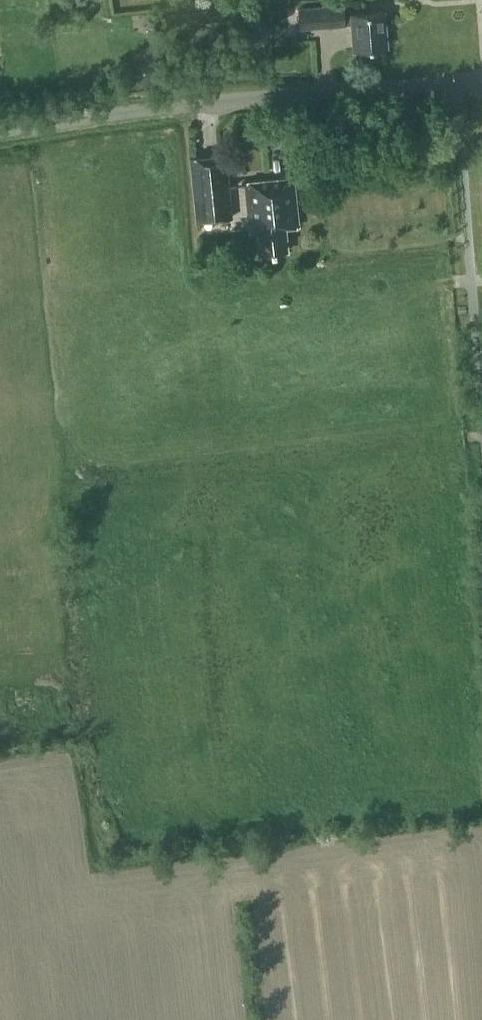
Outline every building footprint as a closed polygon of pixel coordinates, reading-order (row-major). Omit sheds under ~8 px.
[(345,23),(352,23),(354,50),(386,47),(383,11),(345,14),(344,2),(298,6),(300,28),(346,24),(345,23)] [(233,217),(227,152),(189,156),(196,221),(233,217)] [(257,221),(260,253),(287,250),(284,227),(298,225),(293,175),(245,180),(249,222),(257,221)]
